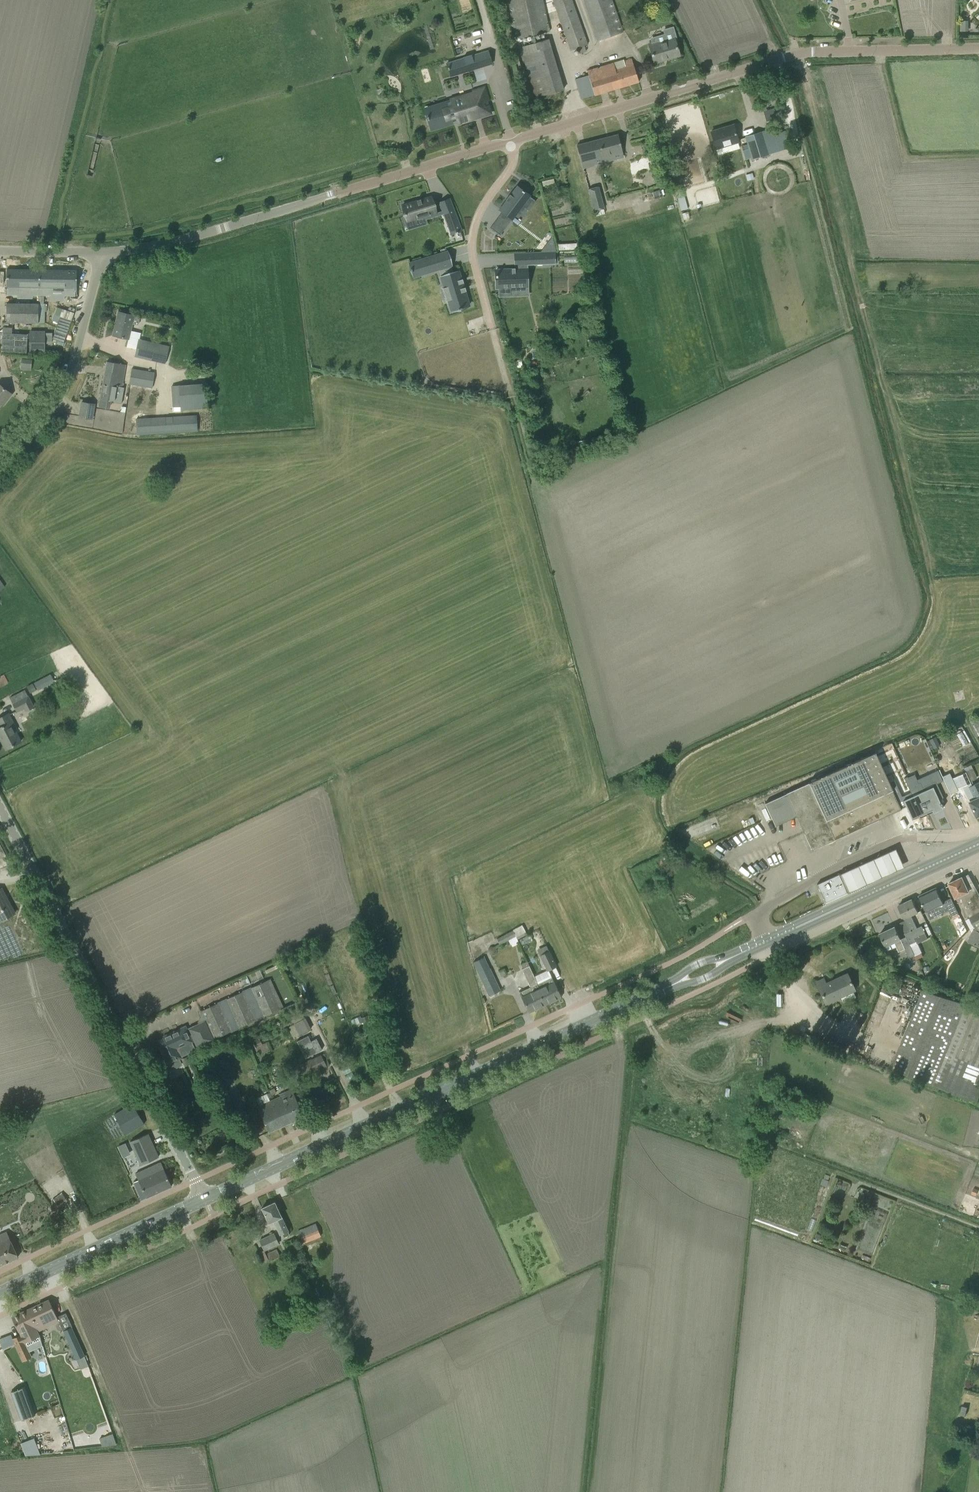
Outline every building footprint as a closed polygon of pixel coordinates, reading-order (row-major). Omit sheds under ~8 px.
[(516,39),(550,32),(543,0),(507,0),(516,39)] [(579,54),(586,51),(584,46),(587,44),(571,0),(552,0),(571,50),(577,48),(579,54)] [(598,41),(623,32),(611,0),(583,0),(598,41)] [(656,36),(657,41),(648,44),(654,63),(679,55),(675,39),(677,38),(673,26),(663,29),(664,34),(656,36)] [(521,47),(536,97),(563,89),(549,39),(521,47)] [(471,55),(471,54),(462,56),(463,57),(454,60),(459,76),(484,69),(479,52),(471,55)] [(587,71),(588,75),(575,79),(581,99),(638,82),(631,59),(624,61),(623,60),(587,71)] [(491,113),(487,101),(489,101),(484,87),(472,91),(473,92),(464,95),(466,100),(448,106),(446,102),(426,109),(428,116),(426,116),(427,120),(428,123),(430,123),(432,129),(453,123),(453,122),(456,121),(457,124),(491,113)] [(769,91),(771,104),(778,103),(775,89),(769,91)] [(711,132),(714,141),(716,149),(738,142),(733,125),(711,132)] [(745,136),(748,146),(752,160),(768,155),(761,131),(745,136)] [(576,145),(582,168),(593,165),(592,159),(603,156),(604,158),(610,157),(611,154),(622,152),(618,135),(576,145)] [(506,200),(499,209),(505,213),(504,213),(506,215),(507,214),(512,218),(522,205),(526,208),(532,199),(533,199),(524,192),(522,190),(521,190),(516,186),(509,195),(506,200),(506,199),(505,200),(506,200)] [(604,209),(598,187),(588,189),(594,212),(604,209)] [(678,195),(680,209),(687,209),(686,194),(678,195)] [(431,196),(402,205),(405,215),(402,215),(406,228),(416,225),(414,220),(436,213),(431,196)] [(452,205),(441,210),(447,226),(458,221),(452,205)] [(490,227),(490,228),(500,235),(504,229),(494,222),(490,228),(490,227)] [(554,248),(547,243),(540,252),(554,252),(555,252),(554,248)] [(419,261),(410,263),(412,268),(413,271),(412,272),(414,277),(423,274),(439,270),(441,269),(444,276),(441,277),(440,277),(444,287),(442,288),(442,289),(443,288),(447,300),(445,300),(446,301),(448,300),(451,311),(458,308),(458,309),(462,308),(462,307),(469,305),(465,291),(466,291),(466,290),(464,291),(464,288),(465,288),(465,287),(463,287),(462,283),(463,283),(463,282),(462,282),(461,280),(462,279),(461,279),(459,272),(450,274),(448,267),(451,266),(447,251),(418,260),(419,261)] [(553,255),(524,256),(524,267),(554,267),(553,255)] [(7,269),(6,294),(20,294),(20,289),(32,289),(31,294),(51,295),(51,289),(63,289),(63,295),(76,295),(77,270),(7,269)] [(496,290),(498,290),(498,298),(508,298),(508,290),(525,290),(525,271),(495,272),(495,277),(495,279),(496,279),(496,290)] [(6,323),(45,323),(45,304),(44,304),(39,304),(7,303),(6,323)] [(139,339),(141,333),(131,331),(134,315),(118,312),(113,335),(128,339),(126,347),(136,350),(135,356),(165,364),(169,347),(139,339)] [(30,331),(30,352),(44,352),(44,331),(30,331)] [(107,361),(99,407),(109,408),(110,401),(121,403),(122,395),(120,394),(125,365),(107,361)] [(129,385),(152,389),(154,373),(132,369),(129,385)] [(4,400),(6,401),(12,394),(0,385),(0,405),(4,400)] [(181,406),(181,411),(206,409),(205,385),(179,386),(171,387),(173,407),(181,406)] [(79,417),(92,419),(94,404),(82,402),(79,417)] [(136,419),(137,435),(197,432),(197,416),(136,419)] [(585,440),(577,442),(579,448),(587,446),(585,440)] [(50,673),(34,682),(38,689),(54,680),(50,673)] [(8,682),(4,674),(0,676),(1,677),(0,677),(0,687),(8,682)] [(33,685),(27,688),(31,694),(36,691),(33,685)] [(24,709),(33,704),(28,695),(12,704),(17,713),(24,709)] [(6,749),(21,741),(14,728),(16,728),(9,713),(0,718),(0,727),(0,738),(6,749)] [(970,722),(978,737),(978,736),(978,717),(970,722)] [(964,730),(957,734),(964,745),(971,742),(964,730)] [(916,786),(910,789),(913,796),(898,803),(895,797),(897,797),(895,793),(894,794),(875,753),(786,793),(786,794),(765,803),(775,826),(774,826),(774,827),(796,816),(812,850),(901,810),(900,809),(906,807),(911,819),(926,812),(917,794),(919,793),(916,786)] [(951,779),(955,789),(970,783),(965,773),(951,779)] [(906,780),(910,789),(916,786),(911,775),(908,777),(909,779),(906,780)] [(974,785),(966,788),(969,794),(965,796),(975,817),(978,815),(978,797),(974,785)] [(932,787),(919,793),(917,794),(926,812),(931,810),(933,813),(942,809),(932,787)] [(848,891),(848,893),(904,867),(895,848),(840,874),(841,875),(840,876),(847,892),(848,891)] [(840,874),(817,884),(825,903),(827,903),(826,902),(847,893),(848,893),(848,891),(847,892),(840,876),(841,875),(840,874)] [(973,883),(968,874),(949,883),(956,898),(960,896),(969,916),(969,917),(970,919),(974,926),(967,942),(978,947),(978,894),(973,883)] [(949,911),(952,917),(959,914),(952,899),(944,903),(936,888),(919,896),(927,912),(933,910),(936,917),(949,911)] [(15,913),(2,889),(0,890),(0,921),(15,913)] [(905,934),(906,936),(910,944),(916,941),(914,938),(925,933),(922,925),(917,928),(911,916),(918,912),(912,899),(898,905),(911,931),(905,934)] [(524,924),(499,937),(501,943),(510,938),(512,941),(528,933),(524,924)] [(910,944),(906,936),(901,939),(895,926),(880,933),(888,950),(896,947),(899,952),(905,949),(909,958),(915,955),(910,944)] [(557,967),(549,950),(539,955),(547,971),(557,967)] [(478,959),(477,957),(472,959),(485,986),(489,996),(500,990),(490,968),(490,969),(484,957),(478,959)] [(531,987),(520,992),(529,1012),(546,1005),(536,984),(538,984),(532,971),(530,966),(527,967),(523,969),(531,987)] [(855,998),(852,992),(854,991),(847,974),(837,978),(838,979),(826,985),(823,979),(816,983),(825,1004),(840,997),(842,1004),(855,998)] [(538,984),(536,984),(546,1005),(561,997),(552,977),(538,984)] [(190,1029),(198,1046),(283,1008),(270,979),(200,1011),(202,1017),(200,1018),(199,1021),(200,1024),(190,1029)] [(891,1067),(934,1084),(967,1004),(966,1004),(922,989),(891,1067)] [(934,1084),(977,1101),(978,1095),(978,1009),(967,1004),(934,1084)] [(849,1007),(847,1012),(855,1016),(854,1018),(863,1023),(867,1017),(849,1007)] [(299,1011),(289,1017),(293,1024),(303,1019),(299,1011)] [(305,1050),(325,1041),(314,1014),(307,1017),(312,1029),(306,1031),(308,1037),(301,1040),(305,1050)] [(367,1015),(361,1018),(363,1024),(369,1021),(367,1015)] [(299,1035),(312,1027),(306,1017),(293,1025),(299,1035)] [(161,1047),(159,1048),(164,1059),(162,1060),(167,1071),(181,1065),(179,1059),(182,1057),(181,1056),(189,1052),(196,1049),(192,1041),(185,1026),(163,1036),(164,1038),(160,1040),(161,1041),(160,1043),(159,1043),(161,1047)] [(215,1053),(205,1058),(208,1064),(218,1060),(215,1053)] [(330,1065),(324,1053),(298,1065),(303,1077),(330,1065)] [(304,1116),(292,1089),(281,1094),(282,1096),(275,1099),(287,1124),(304,1116)] [(287,1124),(275,1099),(258,1107),(269,1132),(287,1124)] [(115,1115),(127,1134),(144,1123),(132,1105),(115,1115)] [(130,1141),(141,1165),(158,1157),(148,1133),(130,1141)] [(118,1146),(122,1153),(129,1150),(126,1143),(118,1146)] [(171,1186),(161,1163),(151,1168),(154,1174),(152,1175),(134,1183),(142,1199),(147,1197),(171,1186)] [(822,1178),(820,1184),(826,1187),(828,1181),(822,1178)] [(262,1208),(266,1217),(269,1223),(274,1220),(280,1234),(288,1231),(275,1202),(262,1208)] [(8,1210),(0,1214),(0,1215),(4,1224),(13,1220),(8,1210)] [(321,1236),(317,1225),(298,1233),(303,1244),(321,1236)] [(18,1257),(7,1231),(0,1234),(0,1265),(18,1257)] [(260,1240),(264,1250),(279,1243),(274,1233),(260,1240)] [(266,1253),(269,1260),(279,1255),(276,1249),(266,1253)] [(319,1286),(312,1289),(317,1298),(323,1295),(319,1286)] [(49,1299),(30,1308),(41,1330),(45,1328),(42,1322),(56,1315),(49,1299)] [(41,1330),(30,1308),(12,1316),(19,1331),(21,1335),(12,1339),(22,1360),(31,1356),(25,1343),(40,1336),(38,1331),(41,1330)] [(76,1336),(71,1327),(63,1330),(67,1339),(76,1359),(84,1356),(76,1336)] [(25,1387),(11,1392),(21,1420),(35,1415),(25,1387)] [(74,1448),(74,1450),(83,1447),(81,1440),(95,1436),(93,1430),(79,1434),(78,1433),(70,1435),(74,1448)]
